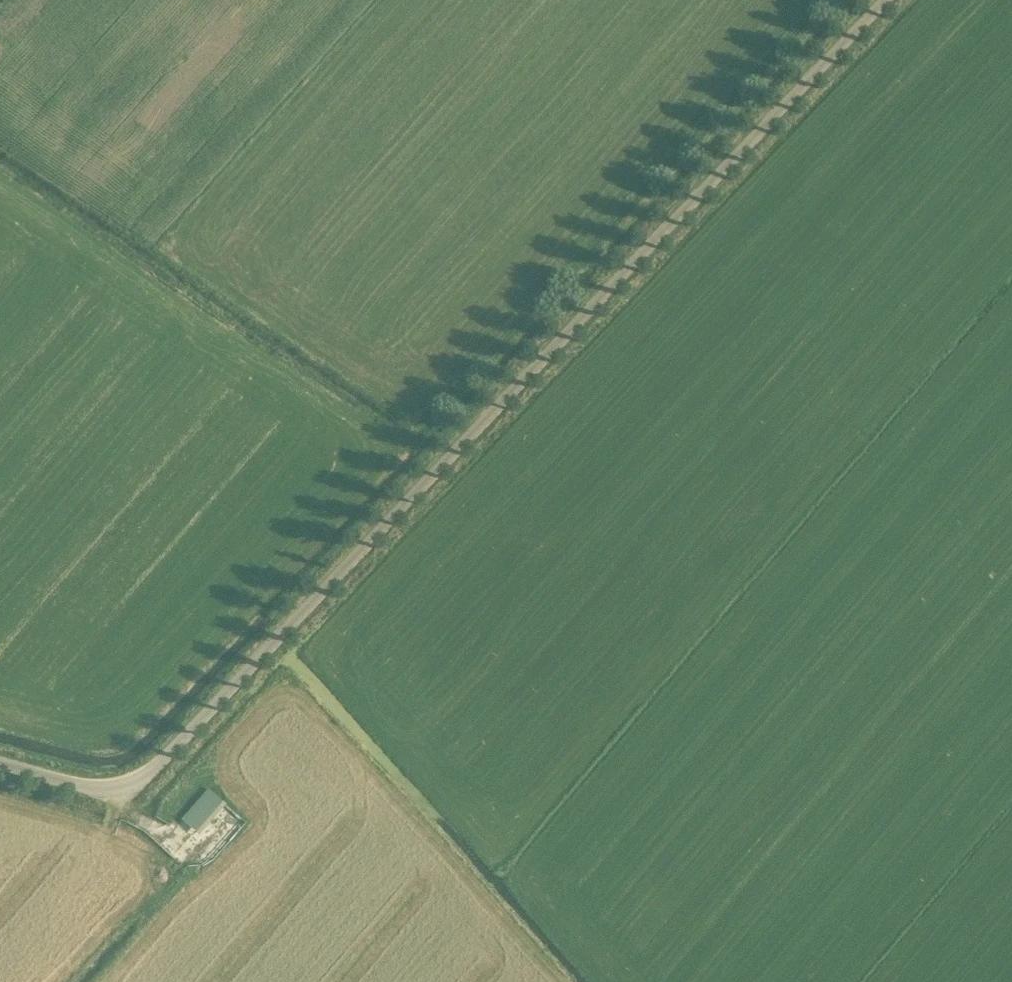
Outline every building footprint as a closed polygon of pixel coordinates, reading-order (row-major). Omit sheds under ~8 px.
[(196,833),(222,803),(208,790),(182,820),(196,833)]
